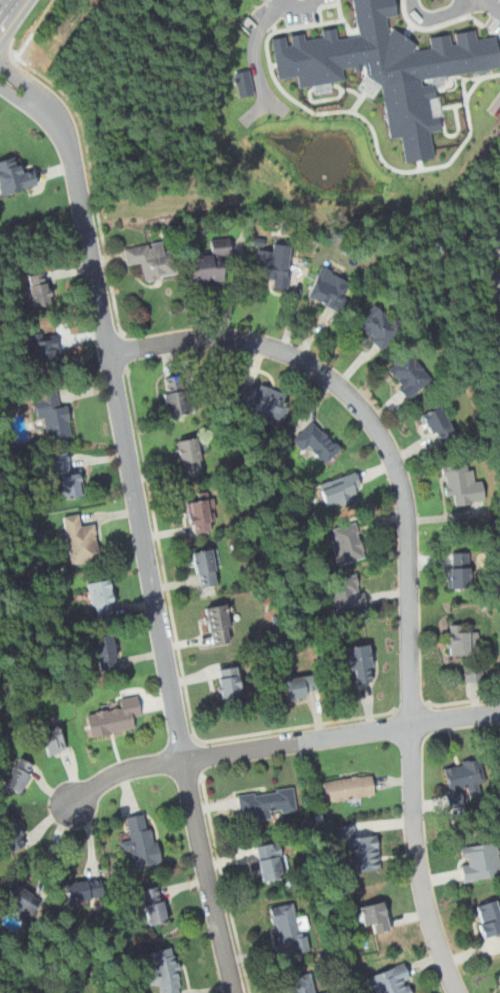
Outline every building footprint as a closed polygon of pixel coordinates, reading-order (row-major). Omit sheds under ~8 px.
[(359,35),(356,36),(337,39),(336,28),(322,30),(323,36),(305,40),(304,33),(290,36),(292,45),(286,45),(285,37),(270,39),(277,79),(297,76),(299,87),(312,85),(314,95),(332,91),(331,83),(344,81),(342,69),(368,64),(368,76),(375,81),(381,86),(390,139),(401,138),(405,163),(420,161),(435,158),(429,132),(440,129),(437,108),(433,84),(422,86),(420,80),(437,77),(499,67),(499,55),(497,36),(478,40),(476,30),(455,33),(458,44),(453,45),(450,34),(429,38),(432,48),(414,51),(418,45),(405,36),(393,28),(389,34),(387,17),(397,15),(396,0),(353,0),(359,35)] [(235,72),(239,97),(254,94),(249,69),(235,72)] [(35,184),(30,169),(21,171),(16,154),(0,159),(0,196),(35,184)] [(224,280),(223,256),(231,256),(231,238),(211,238),(212,255),(190,255),(191,281),(224,280)] [(493,239),(491,255),(499,256),(499,240),(493,239)] [(124,247),(127,266),(140,264),(142,280),(177,275),(173,249),(165,251),(163,241),(124,247)] [(288,286),(290,245),(271,244),(271,250),(260,250),(258,285),(288,286)] [(307,297),(342,312),(356,281),(320,266),(307,297)] [(489,272),(490,289),(499,288),(499,298),(499,271),(489,272)] [(27,274),(31,306),(52,303),(48,272),(27,274)] [(355,324),(382,350),(403,330),(376,303),(355,324)] [(60,365),(55,335),(33,338),(37,369),(60,365)] [(410,399),(434,376),(409,349),(385,372),(410,399)] [(161,378),(169,418),(190,414),(182,374),(161,378)] [(283,420),(291,396),(237,378),(229,403),(283,420)] [(72,437),(69,404),(59,405),(57,390),(34,393),(39,430),(48,429),(50,439),(72,437)] [(437,445),(457,436),(440,403),(421,413),(437,445)] [(307,454),(312,449),(326,462),(341,447),(312,420),(292,440),(307,454)] [(183,477),(204,473),(198,437),(177,440),(183,477)] [(48,453),(48,470),(69,470),(69,453),(48,453)] [(446,496),(454,495),(456,505),(485,501),(482,481),(473,482),(470,462),(441,466),(446,496)] [(62,497),(83,497),(83,471),(62,471),(62,497)] [(356,499),(353,490),(361,487),(356,471),(319,483),(326,508),(356,499)] [(187,497),(190,533),(213,531),(209,495),(187,497)] [(100,560),(95,522),(84,524),(82,513),(62,515),(70,565),(100,560)] [(337,565),(366,558),(358,521),(328,528),(337,565)] [(215,547),(193,551),(198,588),(220,585),(215,547)] [(470,588),(470,552),(448,552),(448,588),(470,588)] [(336,612),(366,607),(361,573),(331,577),(336,612)] [(87,581),(93,619),(116,616),(110,578),(87,581)] [(204,607),(213,645),(236,640),(227,602),(204,607)] [(472,627),(447,627),(447,655),(472,655),(472,627)] [(119,668),(114,632),(94,635),(98,671),(119,668)] [(353,684),(374,681),(369,644),(337,648),(340,666),(351,664),(353,684)] [(237,665),(215,669),(221,700),(243,696),(237,665)] [(281,678),(284,700),(318,695),(315,673),(281,678)] [(142,715),(138,694),(119,698),(121,708),(87,714),(91,737),(134,730),(132,717),(142,715)] [(39,732),(49,756),(67,749),(57,725),(39,732)] [(20,793),(35,764),(17,756),(3,785),(20,793)] [(443,763),(446,800),(481,798),(479,761),(443,763)] [(323,779),(326,803),(375,797),(372,773),(323,779)] [(239,814),(256,812),(257,821),(274,819),(274,814),(297,811),(295,786),(237,793),(239,814)] [(126,816),(130,837),(120,839),(122,851),(132,849),(135,866),(160,862),(150,811),(126,816)] [(14,815),(0,821),(0,829),(11,853),(27,845),(14,815)] [(350,873),(382,869),(377,833),(346,837),(350,873)] [(262,881),(285,876),(279,841),(256,845),(262,881)] [(499,842),(459,846),(463,881),(499,877),(499,851),(499,842)] [(68,905),(105,900),(102,878),(65,882),(68,905)] [(33,915),(42,898),(13,882),(4,899),(33,915)] [(140,891),(150,926),(169,921),(159,885),(140,891)] [(373,932),(391,928),(385,899),(355,907),(360,926),(371,923),(373,932)] [(475,905),(482,936),(499,932),(499,909),(498,900),(475,905)] [(278,944),(292,941),(295,954),(312,950),(305,915),(296,917),(293,903),(271,907),(278,944)] [(173,946),(151,951),(155,968),(148,970),(152,986),(159,984),(161,992),(185,992),(173,946)] [(373,992),(414,992),(404,963),(367,975),(373,992)] [(311,973),(286,980),(290,992),(317,992),(311,973)]
